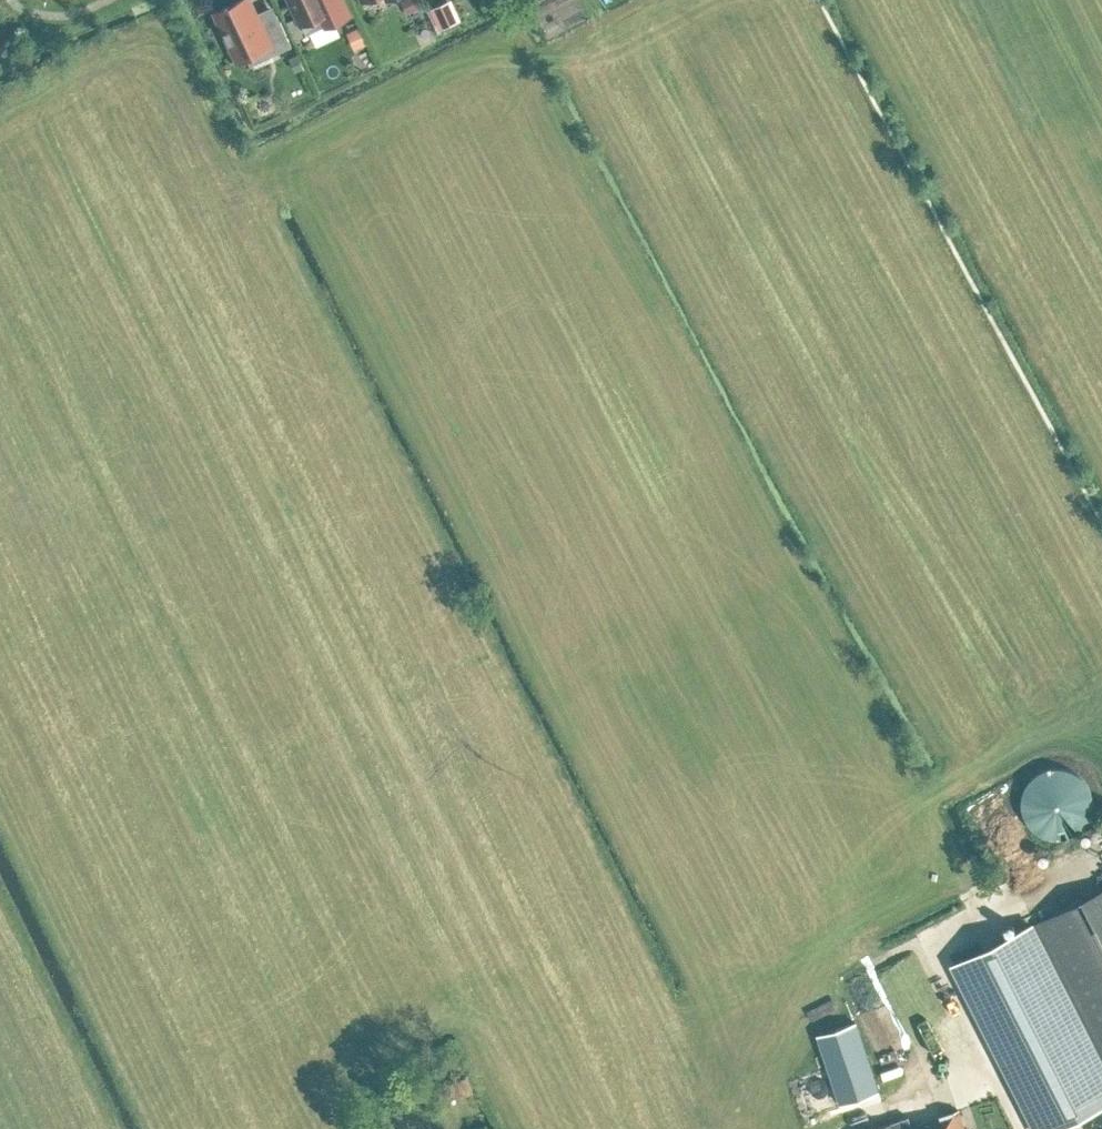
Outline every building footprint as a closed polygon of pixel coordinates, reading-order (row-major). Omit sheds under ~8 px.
[(238,58),(264,46),(268,55),(292,44),(277,12),(260,20),(251,0),(237,0),(215,10),(238,58)] [(307,33),(349,13),(342,0),(291,0),(307,33)] [(420,0),(402,0),(407,12),(423,5),(420,0)] [(453,0),(445,0),(431,7),(440,28),(461,18),(453,0)] [(507,0),(483,0),(488,12),(508,3),(507,0)] [(367,42),(359,25),(347,30),(355,48),(367,42)] [(289,55),(295,70),(304,66),(297,51),(289,55)] [(1094,764),(1029,767),(1033,830),(1097,827),(1094,764)] [(1035,920),(1101,1054),(1101,887),(1035,920)] [(953,962),(1037,1128),(1048,1128),(1101,1102),(1101,1059),(1033,922),(953,962)] [(840,1101),(880,1088),(858,1020),(818,1032),(840,1101)] [(877,1055),(891,1096),(920,1086),(907,1045),(877,1055)] [(957,1107),(910,1123),(907,1114),(863,1128),(964,1128),(957,1107)]
